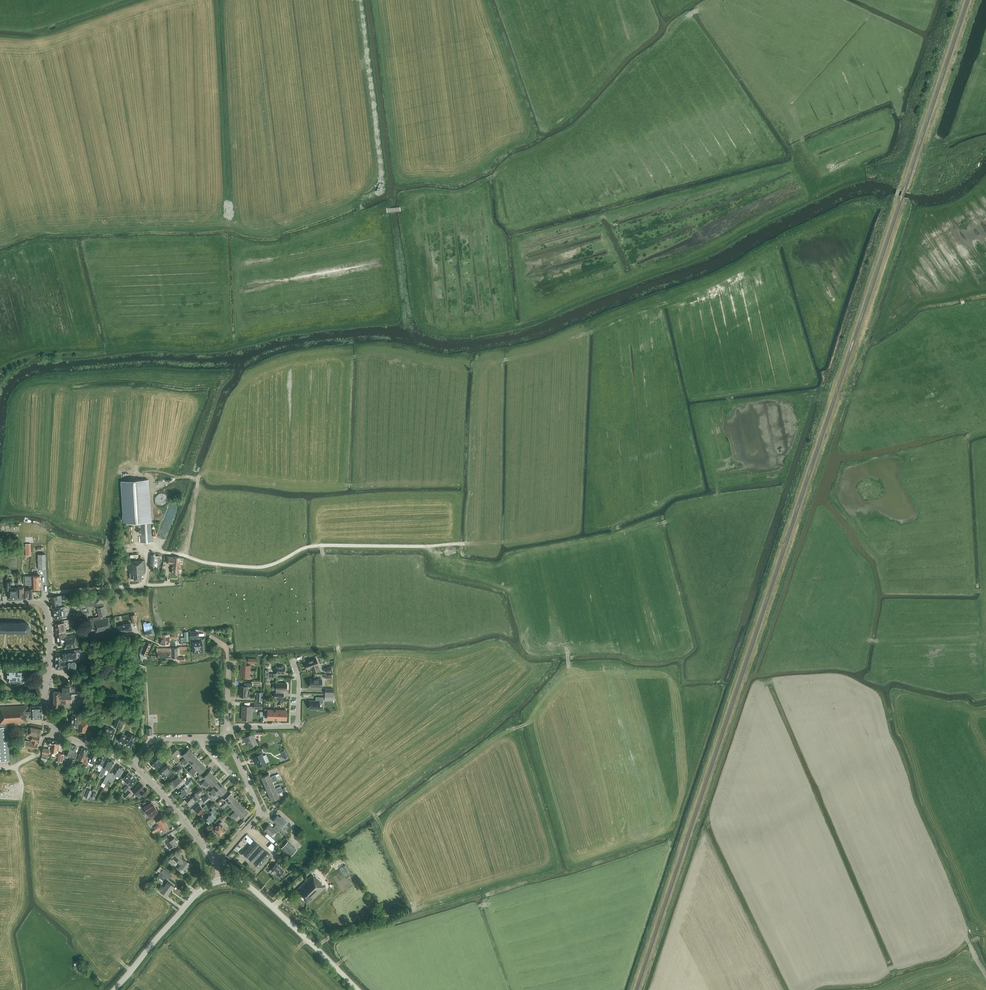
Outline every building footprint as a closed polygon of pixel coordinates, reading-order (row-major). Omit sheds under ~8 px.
[(152,542),(148,480),(122,482),(124,523),(140,522),(141,543),(152,542)] [(156,500),(156,502),(156,503),(157,505),(158,506),(159,507),(160,507),(162,507),(164,507),(165,507),(166,506),(167,504),(168,503),(168,501),(168,500),(168,498),(167,497),(166,496),(164,495),(163,495),(161,495),(159,495),(158,496),(157,497),(156,498),(156,500)] [(38,554),(38,560),(38,569),(42,569),(46,569),(45,554),(38,554)] [(159,568),(160,556),(151,555),(150,567),(159,568)] [(180,557),(173,556),(167,556),(167,563),(172,563),(171,572),(179,573),(180,557)] [(144,560),(128,561),(129,573),(130,579),(134,579),(141,579),(141,574),(145,574),(144,560)] [(40,585),(41,585),(41,582),(40,582),(40,575),(25,576),(25,585),(33,585),(33,589),(40,589),(40,585)] [(11,582),(6,582),(6,590),(9,590),(9,598),(18,598),(18,591),(18,589),(18,588),(18,587),(11,587),(11,582)] [(24,592),(24,599),(34,599),(34,592),(32,591),(32,589),(24,589),(24,592)] [(112,616),(108,617),(106,618),(105,615),(106,615),(104,606),(103,606),(103,602),(104,602),(103,594),(95,595),(95,599),(85,600),(85,607),(92,606),(92,605),(97,605),(97,607),(97,608),(99,617),(93,618),(93,617),(90,618),(92,626),(94,625),(96,631),(111,628),(109,620),(113,620),(112,616)] [(62,596),(61,596),(61,595),(51,597),(52,606),(62,604),(61,599),(66,599),(65,595),(62,595),(62,596)] [(65,606),(61,607),(53,608),(55,619),(66,617),(66,614),(65,606)] [(56,633),(66,631),(65,623),(67,622),(67,620),(62,621),(62,623),(55,624),(56,633)] [(30,628),(30,627),(30,626),(29,625),(29,624),(28,624),(28,623),(27,623),(26,623),(25,623),(6,622),(0,622),(0,632),(6,632),(26,632),(27,632),(28,632),(29,631),(30,630),(30,629),(30,628)] [(146,622),(143,622),(143,624),(144,627),(145,631),(152,629),(152,625),(150,626),(150,622),(146,623),(146,622)] [(132,630),(130,623),(117,626),(118,633),(119,633),(124,632),(127,631),(131,630),(132,630)] [(66,635),(66,631),(56,633),(58,645),(64,644),(64,649),(78,647),(76,634),(66,635)] [(161,644),(169,644),(169,638),(169,634),(161,634),(161,644)] [(140,654),(139,654),(142,661),(144,656),(145,655),(146,655),(151,643),(147,641),(147,642),(144,641),(143,644),(143,645),(144,646),(144,647),(142,646),(139,652),(140,654)] [(202,641),(192,642),(193,653),(203,652),(202,641)] [(76,652),(76,650),(68,652),(68,653),(56,653),(56,669),(62,669),(62,667),(64,667),(64,668),(67,668),(67,667),(75,667),(76,666),(76,662),(75,661),(73,661),(73,658),(76,658),(76,652)] [(319,665),(317,658),(305,662),(308,669),(312,667),(313,672),(320,669),(319,665)] [(249,677),(250,666),(241,665),(241,676),(249,677)] [(266,677),(278,677),(278,673),(286,674),(286,666),(277,666),(277,673),(271,673),(269,673),(270,670),(266,670),(266,677)] [(23,677),(23,674),(23,670),(23,669),(8,669),(7,682),(10,682),(10,685),(15,685),(15,682),(23,682),(23,681),(23,677)] [(323,679),(311,679),(311,687),(318,687),(322,688),(323,679)] [(252,683),(244,683),(244,686),(240,686),(240,696),(247,697),(249,697),(250,693),(247,693),(247,687),(252,687),(252,683)] [(277,683),(274,683),(274,689),(277,689),(277,690),(277,693),(275,692),(275,697),(284,697),(284,693),(284,690),(287,690),(288,683),(277,683)] [(71,694),(70,694),(62,694),(62,691),(54,691),(53,707),(59,707),(60,703),(67,703),(72,703),(71,694)] [(324,697),(317,696),(316,700),(310,700),(310,708),(320,708),(320,703),(324,703),(324,697)] [(28,705),(0,707),(0,761),(10,761),(8,727),(7,727),(7,723),(26,723),(26,717),(31,717),(31,719),(41,718),(42,718),(42,717),(42,713),(42,710),(41,710),(41,706),(41,705),(41,706),(30,706),(30,710),(28,710),(28,705)] [(254,707),(252,706),(242,706),(242,719),(251,720),(252,708),(254,708),(254,707)] [(264,709),(264,716),(268,716),(268,717),(268,719),(274,719),(274,709),(268,709),(264,709)] [(88,733),(89,721),(79,720),(79,719),(78,719),(78,714),(73,714),(71,727),(78,728),(77,731),(88,733)] [(29,733),(40,736),(41,729),(37,728),(38,727),(35,727),(30,726),(30,727),(28,726),(26,732),(27,733),(27,734),(28,734),(29,733)] [(112,738),(115,730),(105,726),(102,734),(112,738)] [(30,740),(32,740),(32,742),(29,741),(25,740),(24,745),(24,747),(36,750),(38,743),(37,743),(38,742),(40,736),(29,733),(28,734),(27,734),(26,736),(31,737),(30,740)] [(128,733),(127,736),(122,733),(118,741),(130,746),(131,745),(131,746),(132,744),(132,743),(133,741),(132,741),(135,736),(128,733)] [(249,747),(257,743),(252,734),(243,738),(245,742),(247,741),(249,747)] [(57,753),(58,753),(58,751),(57,751),(58,741),(48,740),(47,744),(49,744),(49,746),(51,747),(50,752),(57,753)] [(73,764),(77,754),(74,753),(76,746),(69,744),(65,755),(66,755),(71,757),(69,763),(73,764)] [(88,757),(88,756),(86,756),(88,750),(82,748),(80,754),(79,753),(78,759),(83,760),(81,764),(86,766),(89,757),(88,757)] [(181,761),(183,763),(193,753),(189,749),(186,751),(184,748),(179,753),(181,756),(182,755),(185,757),(181,761)] [(257,755),(252,757),(254,761),(255,761),(258,766),(265,763),(269,761),(266,755),(262,756),(261,754),(263,753),(262,750),(256,752),(257,755)] [(98,754),(92,752),(88,761),(94,763),(98,754)] [(193,753),(183,763),(185,765),(189,761),(191,764),(197,758),(193,753)] [(161,757),(157,754),(150,761),(150,762),(150,763),(151,764),(153,764),(156,768),(161,763),(164,761),(161,757)] [(96,764),(95,767),(98,767),(101,769),(102,766),(103,766),(106,757),(101,755),(100,755),(97,761),(96,760),(95,764),(96,764)] [(197,758),(191,764),(194,766),(189,770),(191,772),(202,762),(197,758)] [(114,762),(108,759),(104,767),(103,767),(99,776),(102,777),(104,774),(107,769),(110,771),(114,762)] [(202,762),(191,772),(193,774),(197,770),(200,773),(198,775),(199,777),(202,775),(206,771),(204,769),(206,767),(202,762)] [(112,772),(112,773),(108,779),(112,782),(117,775),(119,777),(124,769),(119,765),(114,773),(112,772)] [(173,771),(171,768),(168,765),(165,767),(165,766),(159,772),(165,779),(173,771)] [(206,771),(202,775),(206,779),(202,783),(204,785),(214,776),(210,771),(207,773),(206,771)] [(105,784),(108,779),(112,773),(109,772),(102,782),(101,785),(104,787),(105,784)] [(131,786),(137,779),(129,772),(122,778),(128,784),(122,790),(126,793),(131,787),(131,786)] [(178,775),(177,775),(176,774),(172,777),(174,778),(169,783),(174,788),(179,783),(182,785),(186,781),(183,778),(182,779),(178,775)] [(269,774),(261,777),(264,783),(277,777),(275,775),(270,777),(269,774)] [(214,776),(204,785),(206,787),(210,783),(212,786),(218,780),(214,776)] [(264,783),(266,789),(274,785),(273,782),(278,780),(277,779),(277,777),(264,783)] [(218,780),(212,786),(214,789),(210,792),(212,794),(223,785),(218,780)] [(144,796),(149,791),(140,782),(132,790),(139,797),(142,794),(144,796)] [(185,785),(178,792),(183,797),(188,793),(190,790),(185,785)] [(223,785),(212,794),(214,796),(218,793),(221,795),(227,789),(223,785)] [(266,789),(269,794),(275,792),(282,789),(281,786),(276,788),(274,785),(266,789)] [(278,793),(283,791),(282,789),(275,792),(269,794),(271,800),(279,797),(278,793)] [(227,792),(223,797),(224,799),(227,802),(223,805),(225,807),(235,798),(230,793),(229,794),(227,792)] [(196,794),(195,795),(194,794),(187,801),(191,805),(196,800),(198,802),(200,800),(197,797),(198,796),(196,794)] [(239,802),(235,798),(225,807),(226,809),(230,806),(233,808),(239,802)] [(243,807),(239,802),(233,808),(235,811),(231,814),(233,816),(243,807)] [(154,805),(152,806),(150,803),(145,807),(144,807),(151,817),(154,815),(153,814),(158,811),(154,805)] [(205,811),(208,808),(205,805),(203,808),(200,805),(195,810),(199,814),(204,810),(205,811)] [(248,811),(243,807),(233,816),(235,819),(239,815),(242,817),(248,811)] [(214,815),(217,812),(213,808),(207,814),(208,815),(205,818),(207,820),(206,820),(206,821),(206,822),(208,823),(209,823),(216,817),(214,815)] [(277,815),(273,820),(277,823),(275,826),(279,830),(281,827),(283,826),(281,824),(284,821),(277,815)] [(159,824),(153,827),(155,829),(165,823),(162,818),(157,821),(159,824)] [(226,827),(223,823),(222,821),(220,823),(219,822),(213,829),(215,831),(215,832),(217,833),(220,836),(226,830),(227,828),(226,827)] [(165,823),(155,829),(152,831),(153,833),(161,828),(163,831),(168,828),(165,823)] [(279,830),(275,826),(273,828),(269,824),(265,829),(272,836),(273,836),(276,834),(279,830)] [(282,827),(279,830),(286,836),(289,832),(282,827)] [(168,839),(164,841),(167,844),(169,843),(170,842),(174,847),(178,844),(174,837),(170,840),(169,838),(168,839)] [(269,855),(264,850),(265,850),(264,850),(259,846),(259,845),(254,841),(254,840),(243,853),(248,857),(248,858),(248,857),(249,858),(248,859),(250,861),(251,860),(253,862),(259,867),(258,867),(259,867),(270,855),(270,854),(269,855)] [(287,843),(282,849),(291,857),(296,851),(287,843)] [(185,860),(184,861),(181,857),(176,852),(172,857),(176,861),(177,861),(181,865),(178,868),(184,873),(190,864),(185,860)] [(282,864),(284,862),(280,858),(276,863),(275,863),(275,864),(271,869),(270,869),(279,877),(284,871),(278,865),(280,863),(282,864)] [(346,864),(340,867),(344,875),(350,872),(346,864)] [(172,875),(163,868),(160,872),(169,879),(172,875)] [(305,901),(307,903),(314,897),(315,897),(325,888),(321,884),(322,883),(313,874),(300,886),(299,888),(298,888),(295,891),(298,893),(305,901)] [(158,879),(157,881),(170,890),(174,886),(168,881),(165,884),(158,879)] [(170,890),(157,881),(156,883),(163,888),(160,891),(166,895),(170,890)] [(78,974),(84,969),(79,963),(73,967),(78,974)]
